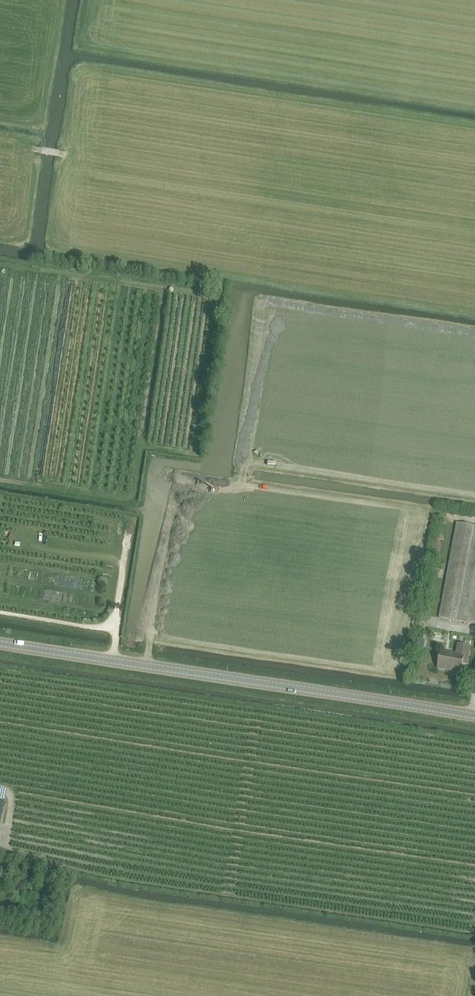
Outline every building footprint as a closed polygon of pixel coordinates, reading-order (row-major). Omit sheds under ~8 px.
[(440,618),(474,624),(474,526),(457,523),(440,618)] [(457,655),(442,652),(438,669),(446,670),(447,668),(451,669),(451,671),(461,673),(463,664),(467,665),(471,647),(459,645),(457,655)]
